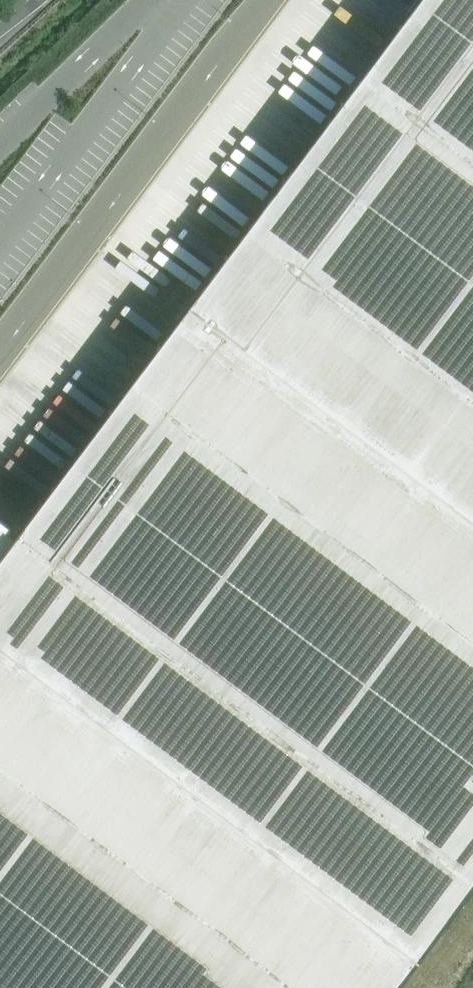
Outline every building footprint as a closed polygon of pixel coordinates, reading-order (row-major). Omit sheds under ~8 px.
[(472,886),(472,0),(416,0),(14,535),(0,525),(0,987),(396,987),(472,886)]
